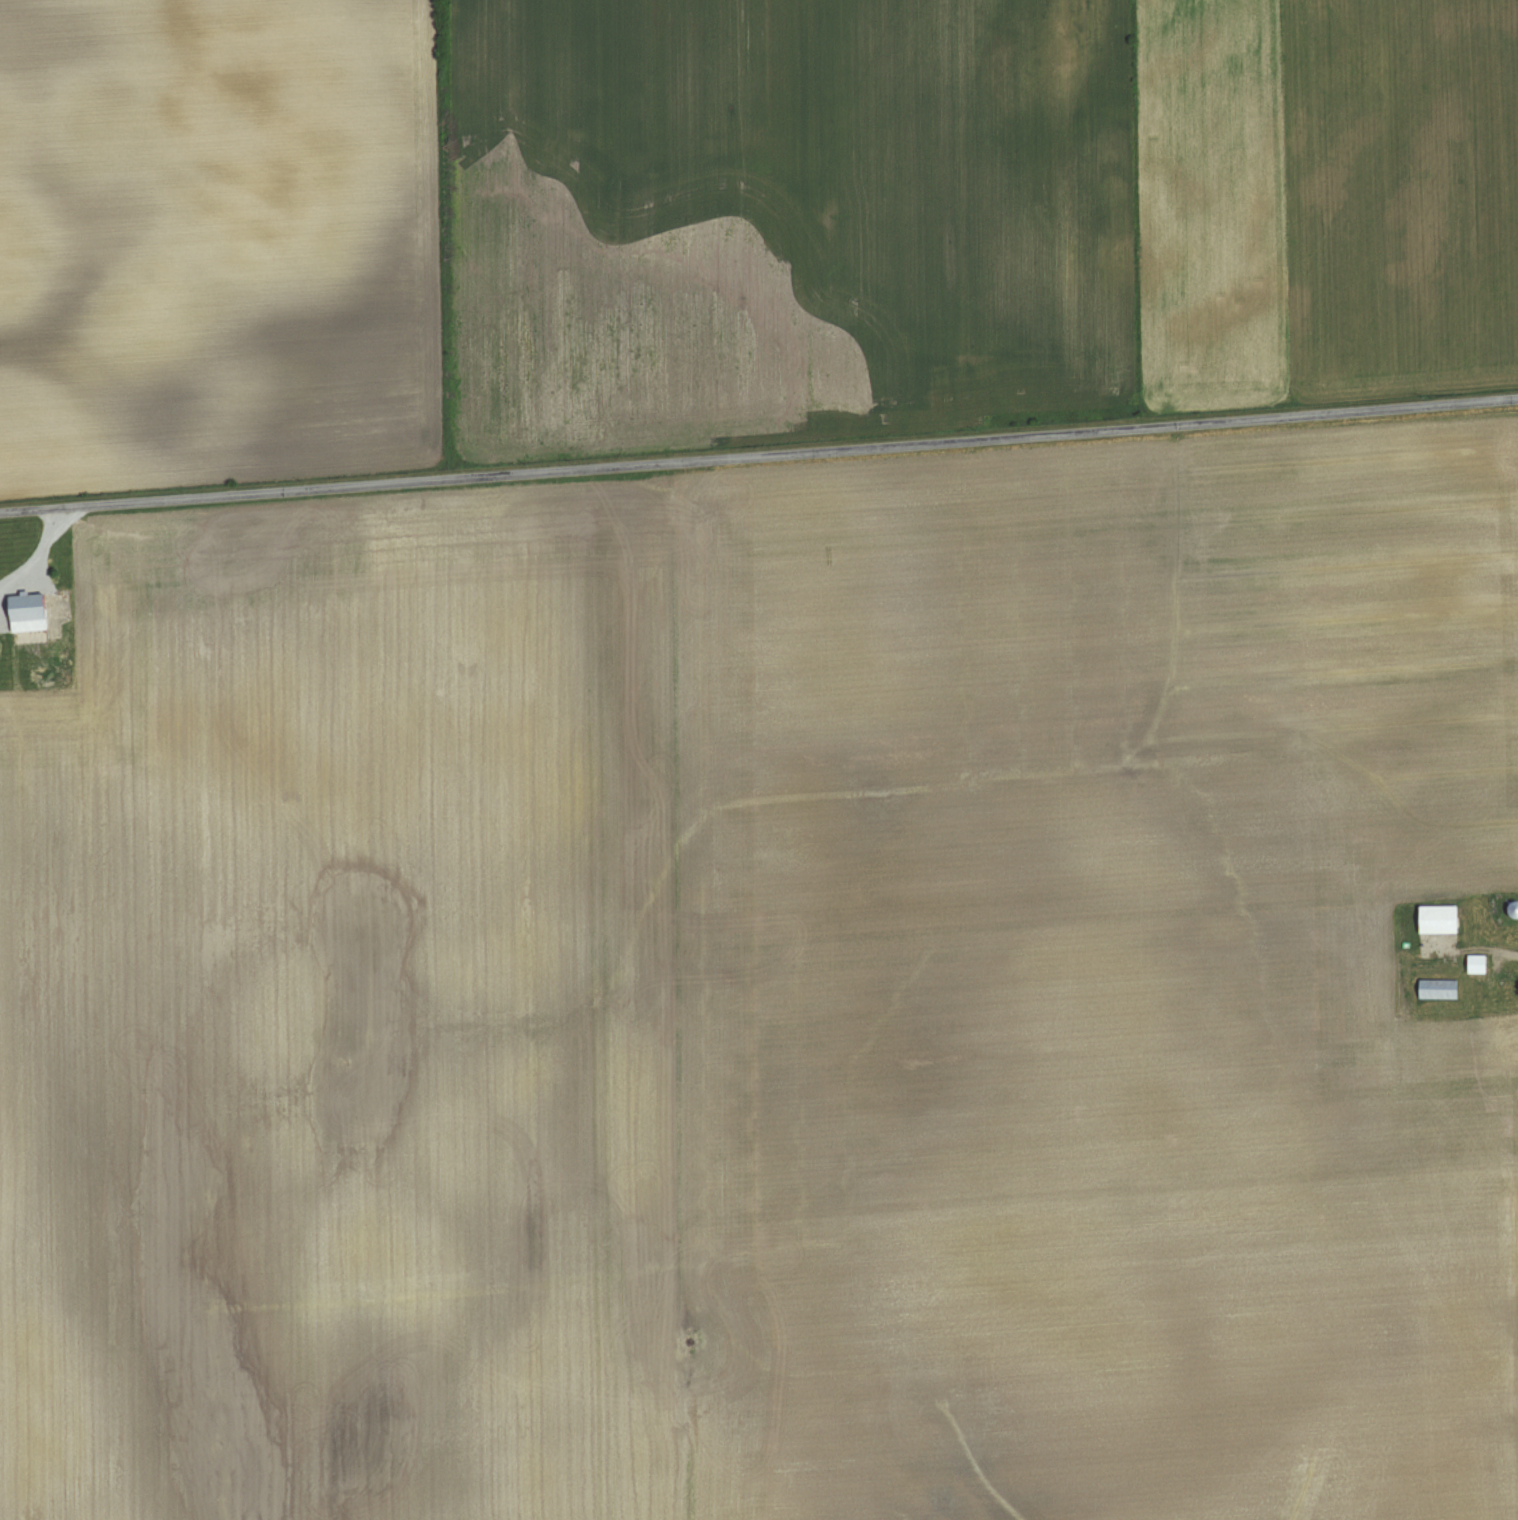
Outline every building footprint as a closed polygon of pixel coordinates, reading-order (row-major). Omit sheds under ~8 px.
[(47,629),(43,596),(22,598),(22,600),(0,602),(0,618),(2,634),(47,629)] [(1486,974),(1486,956),(1467,956),(1467,974),(1486,974)] [(1417,998),(1456,999),(1457,981),(1418,981),(1417,998)]
